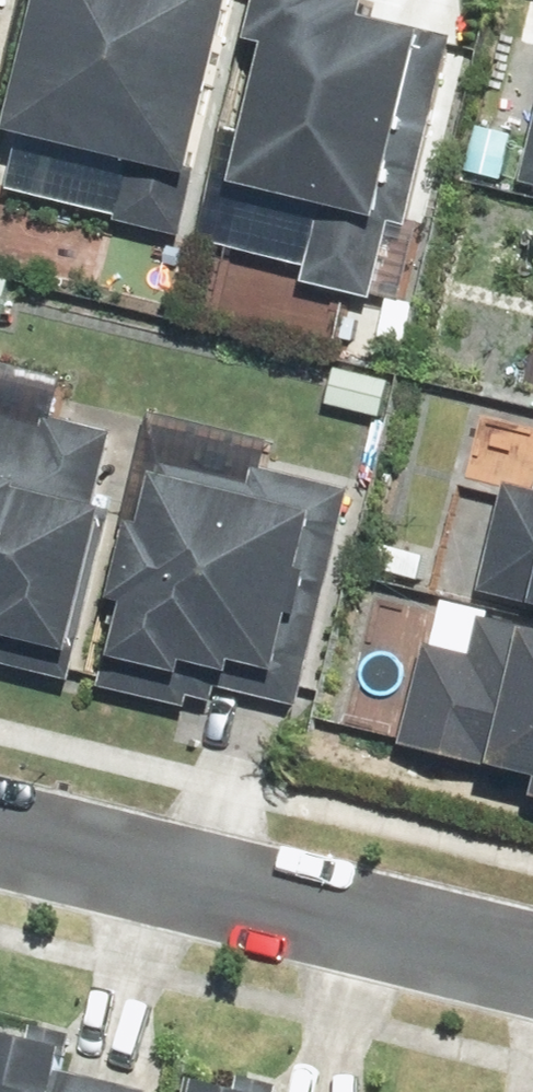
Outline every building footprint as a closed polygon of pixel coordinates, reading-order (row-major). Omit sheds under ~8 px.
[(5,18),(9,0),(0,0),(0,17),(5,18)] [(188,240),(246,0),(52,0),(19,138),(138,167),(124,224),(188,240)] [(378,303),(416,148),(432,151),(459,42),(377,22),(382,2),(373,0),(272,0),(261,47),(277,51),(243,190),(327,211),(308,286),(378,303)] [(76,684),(119,515),(103,511),(121,437),(52,420),(50,430),(1,419),(3,411),(0,411),(0,666),(76,684)] [(105,691),(193,712),(195,702),(234,711),(238,695),(305,711),(358,494),(259,470),(255,487),(166,466),(151,530),(137,527),(118,606),(125,608),(105,691)] [(532,607),(532,493),(511,487),(484,595),(532,607)] [(486,623),(477,659),(431,648),(407,750),(532,780),(532,635),(486,623)] [(70,1074),(79,1039),(43,1030),(39,1044),(0,1034),(0,1091),(141,1091),(70,1074)] [(286,1091),(248,1081),(245,1091),(286,1091)] [(194,1082),(191,1091),(233,1091),(194,1082)]
